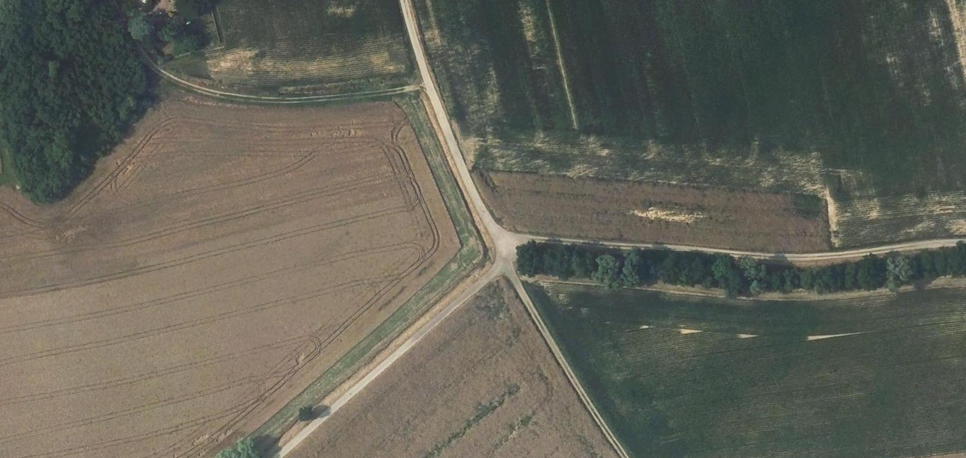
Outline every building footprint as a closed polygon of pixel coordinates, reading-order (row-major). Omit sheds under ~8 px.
[(183,24),(181,15),(164,20),(167,28),(183,24)]
